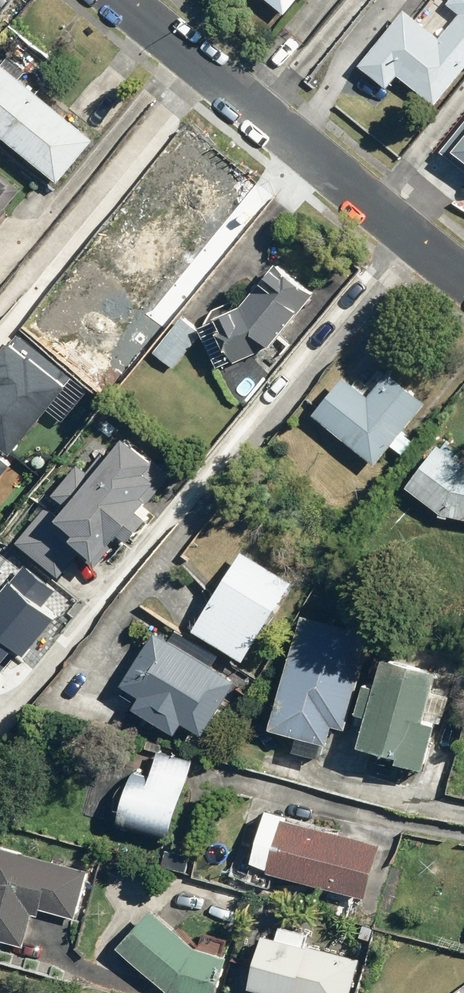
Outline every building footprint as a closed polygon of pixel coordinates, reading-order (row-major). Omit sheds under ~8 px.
[(308,0),(261,0),(289,23),(308,0)] [(356,69),(385,92),(396,79),(433,109),(463,70),(463,0),(450,0),(446,6),(457,15),(437,40),(401,12),(356,69)] [(56,187),(93,141),(0,67),(0,142),(56,187)] [(437,155),(459,172),(463,167),(463,168),(463,121),(437,155)] [(19,191),(0,177),(0,215),(19,191)] [(81,302),(175,291),(216,264),(187,220),(155,240),(94,247),(96,263),(76,266),(81,302)] [(229,368),(268,351),(314,296),(276,265),(239,310),(209,322),(229,368)] [(180,317),(152,355),(173,371),(202,333),(180,317)] [(11,457),(73,380),(17,335),(0,356),(0,447),(11,457)] [(342,380),(311,418),(372,468),(389,448),(401,457),(412,444),(400,434),(423,406),(384,375),(364,399),(342,380)] [(78,467),(14,546),(56,580),(77,555),(92,567),(115,539),(125,547),(146,521),(139,515),(169,478),(123,440),(107,459),(100,454),(85,473),(78,467)] [(438,518),(463,523),(463,467),(438,447),(404,491),(438,518)] [(12,467),(0,456),(0,482),(12,467)] [(240,554),(190,635),(240,665),(290,585),(240,554)] [(15,653),(19,656),(51,618),(40,609),(51,595),(20,569),(0,593),(0,671),(15,653)] [(372,639),(299,617),(265,733),(324,750),(330,729),(344,733),(372,639)] [(166,643),(152,634),(118,689),(139,701),(131,714),(173,740),(182,726),(201,738),(234,685),(211,671),(218,659),(173,631),(166,643)] [(435,675),(379,661),(371,691),(362,689),(355,717),(364,720),(356,752),(393,761),(391,768),(422,776),(435,725),(441,726),(448,699),(430,694),(435,675)] [(169,841),(193,763),(157,751),(149,778),(129,772),(113,824),(169,841)] [(379,845),(264,815),(249,872),(364,902),(379,845)] [(0,850),(0,944),(23,950),(34,911),(75,922),(88,873),(0,850)] [(113,950),(164,992),(216,992),(226,960),(192,950),(146,911),(113,950)] [(245,992),(250,992),(351,992),(359,961),(303,947),(305,935),(276,928),(273,939),(259,936),(245,992)]
